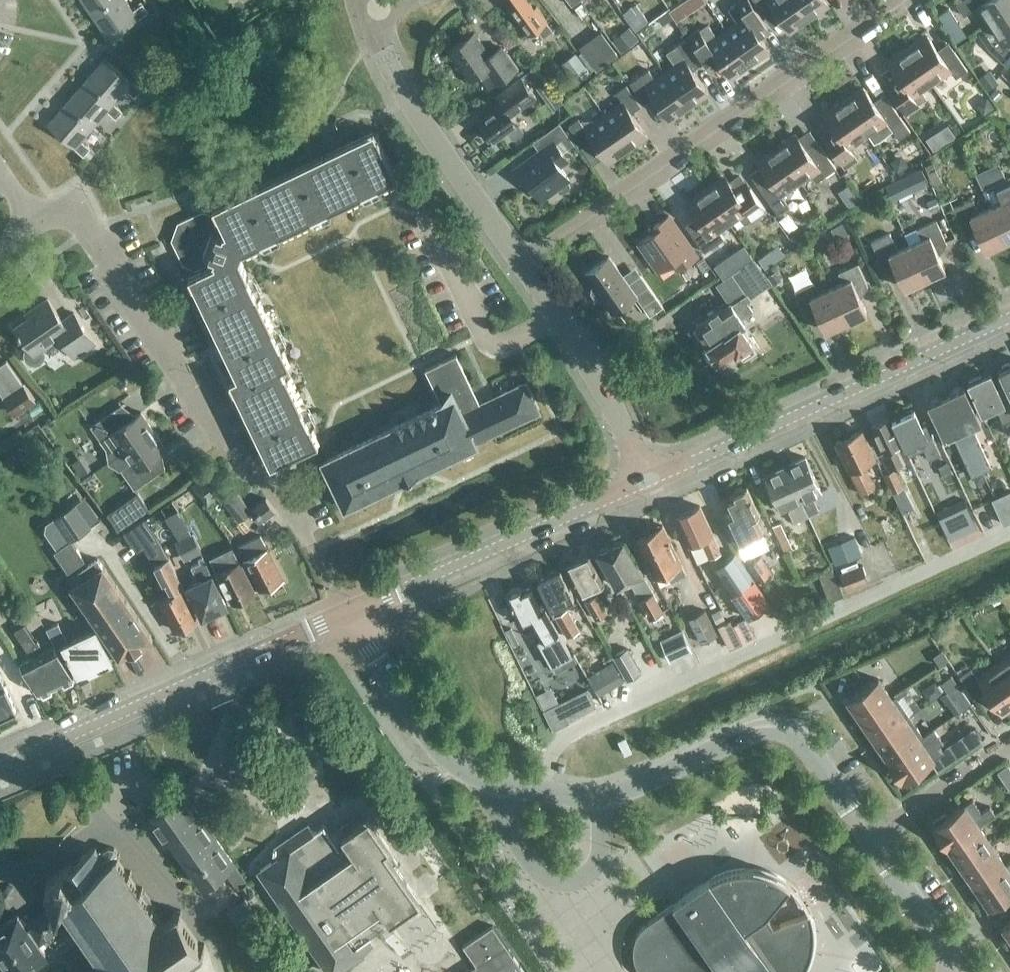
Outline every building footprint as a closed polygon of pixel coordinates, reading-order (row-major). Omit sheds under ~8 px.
[(93,14),(113,0),(83,0),(93,14)] [(93,14),(109,38),(137,19),(138,19),(149,11),(143,3),(133,10),(126,0),(113,0),(93,14)] [(528,34),(537,27),(543,36),(552,29),(546,21),(547,20),(536,6),(534,7),(528,0),(506,0),(512,8),(510,9),(528,34)] [(738,22),(727,29),(750,63),(769,50),(762,39),(772,32),(749,0),(741,0),(737,3),(740,9),(732,14),(738,22)] [(797,0),(754,0),(764,15),(774,8),(790,31),(809,17),(797,0)] [(828,4),(826,0),(797,0),(809,17),(828,4)] [(956,3),(964,15),(978,5),(991,25),(1009,12),(1009,0),(961,0),(956,3)] [(582,2),(575,7),(583,17),(590,12),(587,8),(582,2)] [(671,18),(673,17),(668,10),(657,17),(662,24),(671,18)] [(979,32),(989,49),(996,56),(1007,66),(1009,63),(1009,12),(991,25),(979,32)] [(707,24),(699,29),(689,36),(705,60),(715,54),(731,76),(750,63),(727,29),(717,37),(707,24)] [(629,26),(612,39),(622,52),(638,38),(629,26)] [(616,53),(600,31),(578,46),(594,68),(616,53)] [(496,82),(516,68),(501,46),(489,54),(474,32),(449,49),(469,79),(486,67),(496,82)] [(940,53),(927,35),(908,49),(931,82),(950,69),(956,77),(967,69),(952,48),(943,54),(940,53)] [(666,52),(675,66),(666,72),(689,106),(708,92),(692,70),(702,63),(686,39),(666,52)] [(931,82),(908,49),(889,62),(901,80),(901,83),(892,90),(906,111),(926,98),(921,90),(931,82)] [(575,51),(560,62),(576,84),(591,73),(575,51)] [(105,58),(86,80),(122,111),(123,110),(114,102),(126,89),(135,97),(141,89),(132,80),(132,81),(105,58)] [(496,94),(503,103),(493,110),(494,111),(479,121),(485,129),(483,130),(490,141),(492,140),(507,130),(512,137),(515,138),(522,132),(523,130),(518,122),(512,113),(535,96),(529,87),(542,78),(534,66),(496,94)] [(978,76),(988,90),(999,82),(989,68),(978,76)] [(648,70),(640,75),(630,82),(644,103),(654,96),(670,119),(689,106),(666,72),(655,80),(648,70)] [(86,80),(67,102),(94,125),(107,110),(116,118),(122,111),(86,80)] [(623,101),(604,115),(628,148),(647,135),(631,112),(641,105),(626,85),(616,92),(623,101)] [(863,87),(844,100),(868,134),(874,142),(880,139),(885,135),(887,133),(892,130),(898,138),(910,130),(888,99),(879,105),(876,105),(863,87)] [(994,107),(987,97),(976,104),(983,115),(994,107)] [(844,100),(825,114),(837,131),(837,135),(828,141),(843,163),(854,155),(849,147),(868,134),(844,100)] [(94,125),(67,102),(48,124),(74,146),(74,147),(84,155),(91,147),(81,139),(94,125)] [(597,119),(580,120),(579,118),(568,125),(583,146),(593,139),(609,162),(628,148),(604,115),(597,119)] [(934,150),(946,141),(938,129),(925,138),(934,150)] [(808,152),(796,134),(777,147),(800,181),(811,174),(816,182),(836,168),(821,146),(812,152),(808,152)] [(338,153),(339,155),(314,167),(314,165),(287,177),(288,179),(264,191),(263,189),(237,202),(238,203),(224,210),(233,228),(224,232),(215,214),(201,209),(201,210),(203,211),(179,223),(173,239),(185,264),(182,263),(182,264),(196,269),(214,260),(219,269),(200,278),(207,291),(205,292),(217,319),(219,318),(230,342),(228,343),(241,369),(243,369),(248,380),(240,383),(247,398),(249,397),(260,421),(258,422),(271,448),(273,447),(279,461),(319,441),(283,366),(290,362),(241,259),(244,250),(397,176),(378,136),(365,142),(364,140),(338,153)] [(554,140),(513,169),(525,185),(529,182),(541,199),(556,188),(559,191),(563,192),(569,188),(569,183),(567,180),(569,179),(557,161),(558,155),(562,152),(554,140)] [(800,181),(777,147),(758,160),(770,178),(769,182),(760,188),(777,213),(789,205),(782,194),(800,181)] [(880,188),(895,178),(883,161),(869,171),(880,188)] [(942,182),(932,162),(925,166),(934,185),(942,182)] [(902,177),(910,192),(927,184),(920,168),(902,177)] [(847,179),(859,198),(869,191),(857,173),(847,179)] [(738,193),(725,176),(706,189),(729,223),(740,215),(745,223),(765,209),(750,188),(741,194),(738,193)] [(983,190),(991,207),(1007,241),(1009,239),(1009,177),(983,190)] [(849,184),(837,192),(850,210),(861,202),(849,184)] [(729,223),(706,189),(687,202),(699,220),(698,224),(689,230),(704,252),(723,238),(718,231),(729,223)] [(1007,241),(991,207),(979,212),(973,199),(954,208),(966,234),(977,229),(986,250),(1007,241)] [(669,215),(653,226),(656,230),(639,242),(659,271),(677,258),(683,259),(686,264),(698,255),(669,215)] [(832,226),(839,239),(853,233),(846,219),(832,226)] [(922,239),(910,244),(926,278),(946,269),(936,248),(947,243),(937,220),(917,229),(922,239)] [(774,259),(795,245),(786,232),(766,247),(774,259)] [(898,250),(894,240),(890,233),(871,242),(885,272),(896,267),(906,288),(926,278),(910,244),(898,250)] [(628,283),(609,256),(585,273),(594,286),(592,287),(591,292),(596,299),(601,300),(603,298),(613,313),(637,296),(650,315),(663,306),(641,274),(628,283)] [(701,256),(694,261),(702,272),(709,267),(701,256)] [(847,321),(867,312),(857,291),(868,286),(858,263),(838,272),(843,282),(831,287),(847,321)] [(777,270),(768,276),(774,284),(782,278),(777,270)] [(847,321),(831,287),(819,293),(815,283),(796,292),(806,315),(817,310),(827,331),(847,321)] [(754,351),(754,347),(751,342),(752,341),(741,325),(745,322),(741,317),(753,309),(747,300),(751,298),(747,293),(732,303),(731,302),(719,310),(718,309),(711,315),(696,325),(709,344),(708,344),(709,346),(708,352),(711,357),(717,358),(718,360),(734,349),(737,352),(738,351),(742,357),(745,357),(754,351)] [(74,357),(95,343),(74,312),(63,320),(48,298),(26,313),(29,317),(15,327),(29,347),(27,350),(26,355),(27,359),(31,362),(35,363),(40,361),(42,358),(43,353),(42,349),(60,336),(74,357)] [(525,382),(480,404),(456,355),(457,354),(457,353),(425,368),(426,370),(427,369),(443,402),(323,460),(336,488),(337,488),(346,506),(347,505),(348,507),(476,446),(475,444),(477,443),(476,441),(539,411),(525,382)] [(24,384),(7,360),(0,364),(0,390),(5,397),(24,384)] [(1008,362),(1002,365),(1001,368),(999,370),(1009,394),(1009,363),(1008,362)] [(969,384),(983,414),(997,407),(1003,421),(1009,418),(1009,407),(1008,402),(1002,388),(998,390),(991,373),(981,378),(980,376),(970,380),(971,382),(969,384)] [(24,384),(5,397),(4,398),(15,414),(35,400),(24,384)] [(966,437),(959,441),(970,463),(984,456),(979,446),(981,445),(972,426),(981,422),(964,386),(961,387),(958,386),(952,388),(951,392),(945,394),(966,437)] [(966,437),(945,394),(940,397),(936,395),(931,398),(930,401),(927,403),(948,447),(959,441),(966,437)] [(141,411),(131,418),(122,405),(91,426),(106,447),(108,462),(124,451),(154,430),(141,411)] [(929,459),(940,454),(926,423),(922,425),(914,409),(902,414),(899,412),(894,415),(893,418),(892,419),(909,455),(924,448),(929,459)] [(913,508),(903,487),(895,468),(903,465),(895,447),(902,443),(889,417),(872,425),(884,451),(885,451),(894,469),(884,474),(903,513),(913,508)] [(154,430),(124,451),(108,462),(110,464),(119,470),(121,468),(135,489),(165,468),(157,456),(167,449),(154,430)] [(861,493),(876,486),(864,463),(876,457),(862,430),(835,442),(848,470),(849,470),(861,493)] [(71,461),(81,475),(91,467),(82,454),(71,461)] [(805,456),(785,466),(808,516),(819,510),(812,495),(821,491),(805,456)] [(947,462),(937,467),(942,478),(952,473),(947,462)] [(808,516),(785,466),(764,475),(781,510),(788,506),(790,509),(788,510),(794,522),(808,516)] [(251,509),(218,467),(197,483),(209,500),(218,493),(239,520),(251,510),(251,509)] [(767,530),(759,514),(747,487),(747,486),(745,487),(746,487),(744,488),(740,486),(734,489),(733,493),(731,494),(731,493),(730,494),(724,497),(723,497),(723,498),(724,498),(731,515),(728,517),(740,543),(767,530)] [(107,512),(118,529),(149,508),(138,491),(107,512)] [(1003,524),(1009,521),(1009,491),(991,499),(1003,524)] [(266,498),(251,509),(251,510),(259,521),(275,509),(266,498)] [(963,499),(936,511),(942,523),(969,510),(963,499)] [(85,517),(75,502),(54,517),(70,540),(54,551),(67,571),(84,560),(70,539),(91,526),(85,517)] [(725,560),(721,552),(700,505),(677,516),(690,544),(701,539),(710,557),(714,567),(748,616),(769,601),(754,579),(735,552),(725,560)] [(94,510),(85,517),(91,526),(101,519),(94,510)] [(136,549),(156,536),(144,520),(125,533),(136,549)] [(671,580),(686,573),(663,525),(635,537),(655,577),(667,571),(671,580)] [(202,552),(198,543),(192,532),(174,541),(184,561),(202,552)] [(259,534),(248,540),(237,545),(249,570),(251,569),(261,589),(268,586),(269,588),(283,581),(282,579),(283,578),(268,548),(266,549),(259,534)] [(650,618),(663,610),(653,592),(654,591),(623,539),(597,551),(617,586),(629,580),(650,618)] [(772,543),(761,551),(773,567),(784,559),(772,543)] [(222,552),(211,557),(218,572),(217,573),(224,588),(226,587),(233,602),(242,598),(246,599),(251,596),(253,593),(255,592),(244,570),(240,561),(233,547),(222,552)] [(596,618),(607,612),(596,594),(593,596),(590,589),(604,583),(590,554),(566,564),(581,593),(582,592),(586,600),(585,600),(596,618)] [(204,619),(228,607),(203,556),(199,558),(201,562),(192,566),(199,581),(188,586),(204,619)] [(758,581),(771,571),(760,556),(747,565),(758,581)] [(97,630),(111,657),(117,654),(120,658),(153,640),(104,565),(103,566),(98,558),(78,571),(84,579),(72,587),(100,628),(97,630)] [(188,596),(172,565),(169,558),(154,566),(163,582),(167,580),(173,593),(160,599),(176,630),(177,629),(178,631),(192,624),(191,623),(198,619),(186,597),(188,596)] [(863,565),(840,574),(846,589),(869,580),(863,565)] [(568,637),(580,630),(567,609),(564,611),(561,604),(574,598),(560,569),(558,570),(555,569),(550,571),(549,574),(546,575),(546,576),(538,580),(551,608),(550,608),(554,617),(555,616),(568,637)] [(520,622),(529,617),(541,639),(537,641),(552,667),(573,655),(546,608),(544,609),(530,584),(523,587),(522,587),(520,588),(516,587),(516,586),(510,589),(511,589),(509,593),(507,594),(520,622)] [(720,609),(712,613),(717,623),(725,619),(720,609)] [(701,642),(717,634),(705,610),(689,618),(701,642)] [(111,657),(97,630),(96,629),(68,642),(58,622),(47,628),(57,648),(64,644),(81,677),(90,673),(90,671),(100,667),(104,667),(108,665),(111,661),(113,660),(111,657)] [(19,627),(57,684),(63,682),(66,686),(75,682),(74,678),(75,676),(55,646),(44,651),(38,640),(36,641),(24,624),(19,627)] [(57,684),(19,627),(15,630),(32,657),(20,664),(40,693),(41,692),(44,695),(53,692),(52,687),(57,684)] [(660,639),(669,660),(691,650),(682,629),(660,639)] [(642,664),(655,656),(641,631),(628,638),(642,664)] [(628,680),(641,672),(627,648),(614,655),(628,680)] [(948,659),(942,649),(933,655),(939,665),(948,659)] [(998,664),(1009,681),(1009,656),(998,664)] [(998,664),(979,678),(971,667),(959,676),(973,696),(985,688),(1001,713),(1009,707),(1009,681),(998,664)] [(611,684),(601,666),(589,673),(599,691),(611,684)] [(16,709),(0,675),(0,717),(16,709)] [(957,683),(951,675),(941,682),(946,690),(957,683)] [(863,720),(897,697),(896,695),(892,698),(878,678),(849,698),(863,720)] [(963,691),(957,683),(946,690),(952,699),(963,691)] [(544,688),(536,692),(543,708),(552,704),(544,688)] [(911,718),(897,697),(863,720),(877,741),(911,718)] [(924,736),(911,718),(877,741),(891,761),(921,741),(920,739),(924,736)] [(928,750),(921,741),(891,761),(906,783),(919,774),(916,770),(944,751),(938,743),(928,750)] [(226,869),(234,864),(185,794),(149,818),(166,842),(171,839),(204,885),(212,879),(214,883),(229,873),(226,869)] [(947,842),(976,822),(964,804),(947,816),(945,812),(932,821),(947,842)] [(273,849),(278,857),(260,870),(331,971),(335,971),(373,945),(368,938),(381,928),(400,956),(410,949),(391,922),(420,901),(393,862),(397,859),(369,817),(343,836),(346,841),(339,846),(323,824),(313,831),(309,824),(273,849)] [(991,843),(976,822),(947,842),(961,863),(991,843)] [(991,843),(961,863),(975,884),(1005,863),(991,843)] [(64,925),(67,929),(74,923),(80,931),(77,933),(78,935),(81,933),(82,934),(79,936),(88,948),(91,946),(92,948),(88,950),(90,952),(93,949),(103,964),(92,971),(195,971),(194,971),(190,966),(200,958),(196,952),(201,948),(203,952),(205,950),(202,947),(206,945),(204,943),(201,945),(179,914),(182,911),(181,910),(178,912),(175,909),(174,910),(176,913),(163,923),(152,908),(155,905),(154,904),(151,906),(150,905),(152,903),(144,890),(141,892),(140,891),(144,889),(142,887),(139,889),(129,874),(132,872),(131,870),(127,872),(117,857),(120,855),(119,853),(118,854),(117,854),(118,852),(115,847),(109,847),(101,853),(96,846),(63,869),(46,880),(54,890),(50,892),(50,896),(51,898),(55,899),(53,900),(54,902),(58,899),(59,901),(51,906),(64,925)] [(975,884),(990,905),(1009,891),(1009,871),(1005,863),(975,884)] [(763,914),(793,887),(780,878),(768,872),(754,869),(740,869),(724,873),(709,879),(675,903),(648,922),(641,929),(637,939),(633,950),(636,968),(641,971),(804,971),(805,971),(811,951),(813,935),(812,915),(810,913),(773,926),(763,914)] [(247,898),(255,893),(247,882),(240,888),(247,898)] [(245,898),(226,911),(236,925),(255,913),(245,898)] [(51,906),(31,919),(27,913),(22,918),(18,914),(0,926),(0,955),(12,971),(20,971),(46,954),(38,942),(64,925),(51,906)] [(493,924),(463,945),(476,965),(466,971),(526,971),(493,924)]
